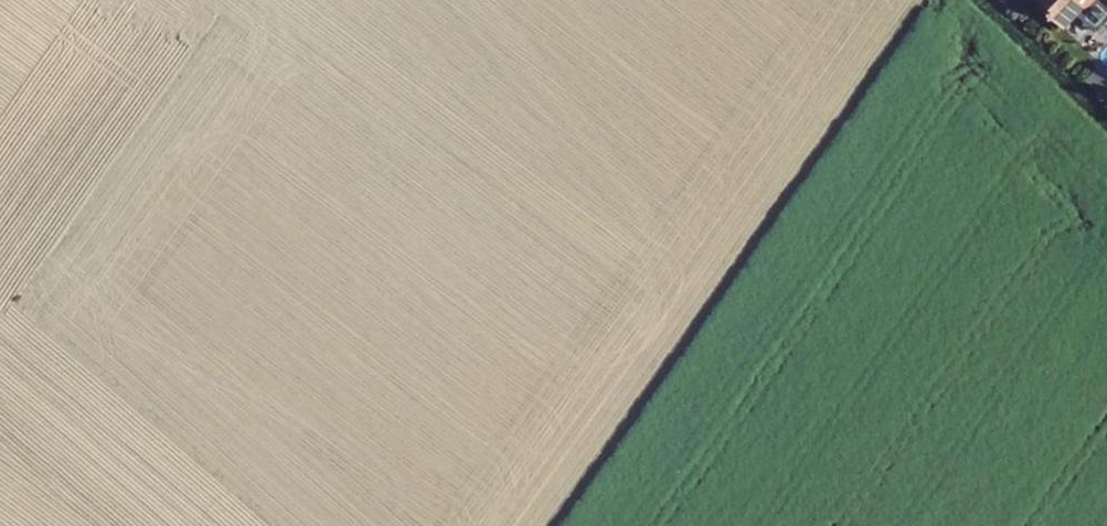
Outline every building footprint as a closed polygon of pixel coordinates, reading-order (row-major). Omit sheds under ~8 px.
[(1034,1),(1062,27),(1075,13),(1094,32),(1106,19),(1106,0),(1036,0),(1034,1)] [(1084,80),(1098,94),(1106,85),(1106,80),(1095,68),(1084,80)]
